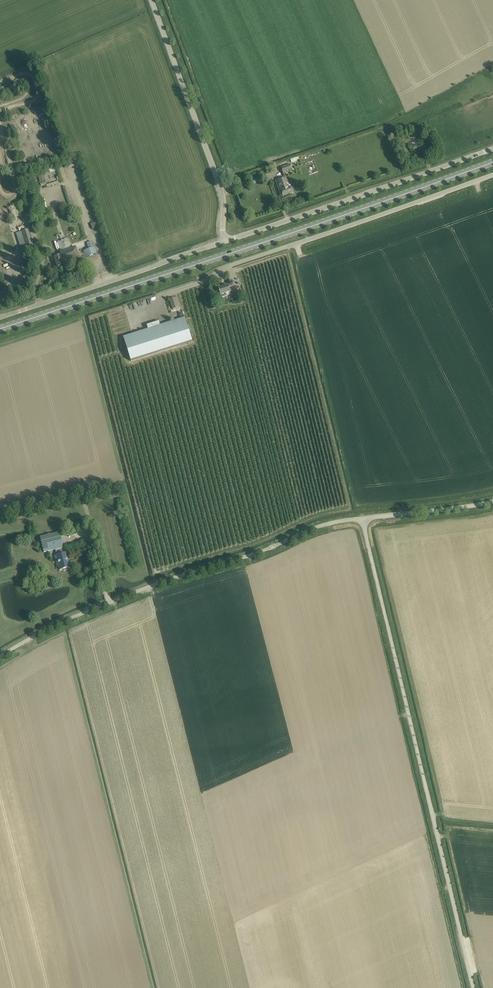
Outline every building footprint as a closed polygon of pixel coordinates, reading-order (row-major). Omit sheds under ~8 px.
[(284,175),(293,171),(290,164),(280,167),(284,175)] [(283,196),(292,193),(291,188),(289,188),(285,178),(277,181),(283,196)] [(13,219),(22,216),(18,204),(9,207),(13,219)] [(97,231),(100,230),(99,227),(100,227),(98,222),(91,224),(92,229),(96,228),(97,231)] [(21,251),(33,248),(28,230),(16,233),(21,251)] [(76,247),(59,253),(59,255),(61,254),(64,264),(76,259),(77,261),(82,259),(82,258),(82,257),(85,256),(86,257),(97,254),(95,247),(84,251),(84,252),(79,253),(78,253),(76,247)] [(64,264),(61,254),(59,255),(59,253),(57,254),(51,256),(53,261),(56,260),(58,267),(64,265),(64,264)] [(232,294),(236,292),(237,293),(240,292),(239,286),(230,289),(229,285),(219,288),(221,295),(221,297),(232,294)] [(173,309),(180,307),(177,297),(170,300),(173,309)] [(131,361),(193,341),(185,318),(160,325),(159,322),(147,325),(148,329),(123,337),(131,361)] [(60,566),(60,570),(70,567),(67,553),(63,554),(62,548),(64,547),(60,532),(40,537),(44,552),(55,549),(58,560),(56,561),(58,567),(60,566)]
